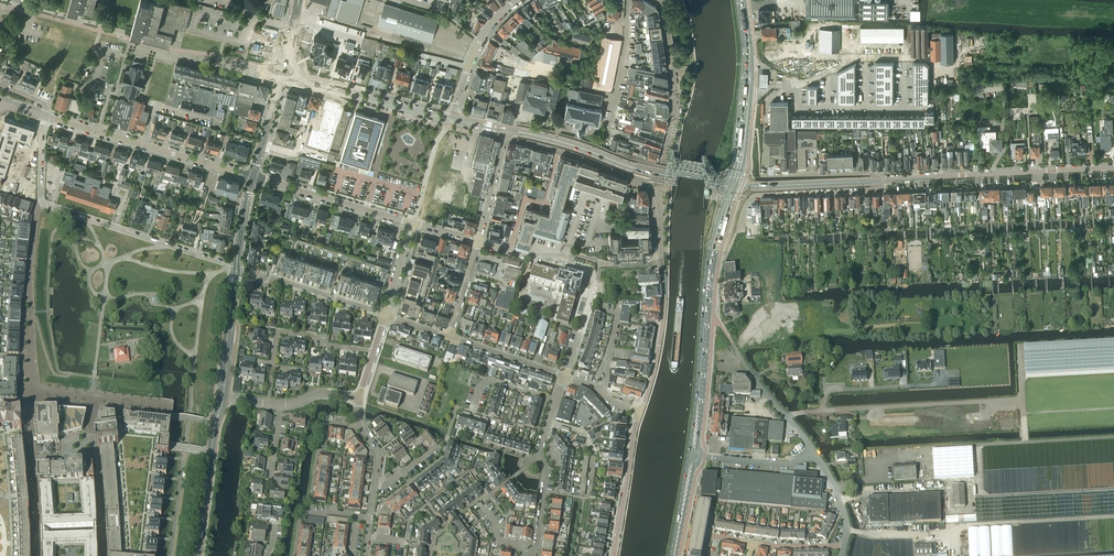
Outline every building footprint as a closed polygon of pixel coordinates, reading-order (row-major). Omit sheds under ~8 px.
[(69,11),(78,14),(79,9),(82,10),(92,13),(95,0),(72,0),(69,11)] [(170,45),(175,26),(183,29),(185,29),(191,7),(164,0),(163,0),(154,0),(154,2),(152,2),(150,1),(146,0),(141,0),(132,33),(141,36),(144,37),(144,38),(170,45)] [(286,0),(272,0),(269,12),(276,14),(282,16),(286,0)] [(336,18),(356,24),(363,0),(329,0),(327,5),(324,15),(336,18)] [(461,0),(451,0),(449,6),(452,7),(452,9),(458,11),(459,9),(462,10),(464,4),(461,2),(461,0)] [(500,6),(496,0),(492,0),(486,5),(488,9),(491,11),(493,10),(493,11),(497,8),(498,9),(499,7),(500,6)] [(531,1),(536,10),(537,10),(539,13),(544,10),(542,7),(538,0),(533,0),(531,1)] [(544,6),(546,9),(552,6),(551,5),(549,2),(548,0),(540,0),(544,6)] [(582,23),(584,26),(597,19),(598,19),(602,17),(604,15),(602,10),(603,10),(604,12),(606,11),(605,9),(606,8),(601,0),(597,0),(586,0),(593,11),(591,13),(585,15),(588,20),(593,17),(595,16),(582,23)] [(658,11),(655,6),(644,0),(632,0),(630,10),(631,10),(631,11),(632,11),(632,10),(641,11),(641,13),(658,11)] [(806,17),(833,17),(834,17),(835,17),(856,18),(856,17),(887,18),(888,0),(862,0),(806,0),(806,17)] [(419,38),(430,42),(437,20),(385,3),(378,26),(401,33),(400,36),(405,38),(418,42),(419,38)] [(532,15),(534,17),(536,16),(535,14),(533,10),(532,10),(528,4),(526,5),(522,7),(526,14),(530,12),(532,15)] [(491,11),(488,9),(487,7),(485,9),(482,7),(480,10),(478,10),(477,13),(478,14),(479,14),(482,11),(483,12),(482,13),(489,19),(494,13),(491,11)] [(619,10),(612,8),(611,10),(607,9),(606,13),(608,13),(607,17),(610,17),(609,21),(614,22),(614,20),(616,21),(617,19),(619,10)] [(517,10),(512,15),(519,22),(521,20),(529,27),(533,24),(525,16),(524,17),(517,10)] [(758,10),(759,16),(758,16),(758,17),(757,17),(757,18),(757,19),(757,20),(758,20),(758,21),(759,21),(765,21),(765,22),(775,22),(775,20),(774,20),(773,10),(758,10)] [(910,10),(910,20),(920,20),(920,10),(910,10)] [(659,12),(644,14),(645,21),(646,20),(659,18),(659,12)] [(485,19),(479,14),(478,14),(477,17),(474,28),(479,30),(479,28),(481,28),(482,24),(484,24),(485,20),(485,19)] [(512,15),(507,20),(515,28),(516,29),(517,30),(522,25),(519,22),(512,15)] [(579,18),(578,19),(581,23),(582,22),(587,20),(584,15),(579,17),(579,18)] [(558,23),(555,25),(556,27),(557,30),(558,31),(564,27),(561,22),(559,18),(556,20),(558,23)] [(659,18),(646,20),(647,26),(660,24),(659,18)] [(507,20),(502,25),(511,34),(515,30),(516,29),(515,28),(507,20)] [(789,31),(790,31),(800,30),(799,20),(788,21),(789,26),(770,28),(770,26),(765,26),(765,28),(761,28),(761,29),(760,29),(760,32),(762,32),(762,39),(790,37),(789,31)] [(647,26),(646,26),(647,33),(661,31),(660,24),(647,26)] [(502,25),(497,30),(504,37),(506,39),(508,37),(511,34),(502,25)] [(904,27),(860,27),(860,41),(904,41),(904,27)] [(911,36),(911,55),(928,54),(928,50),(928,48),(931,48),(931,44),(930,44),(928,44),(928,36),(928,28),(928,27),(911,27),(911,36)] [(839,52),(839,29),(824,29),(824,42),(819,42),(819,48),(824,48),(824,52),(839,52)] [(574,31),(572,40),(585,44),(587,34),(574,31)] [(647,33),(646,33),(646,39),(649,39),(662,37),(661,31),(647,33)] [(503,38),(496,32),(495,33),(493,35),(493,36),(491,38),(500,44),(501,42),(506,45),(509,42),(503,38)] [(941,32),(935,32),(933,35),(933,39),(931,39),(931,44),(931,48),(932,58),(941,58),(941,63),(950,62),(950,64),(954,64),(954,62),(953,34),(941,34),(941,32)] [(310,49),(316,62),(317,62),(330,66),(333,54),(327,52),(328,51),(325,46),(324,46),(326,40),(314,36),(310,49)] [(602,36),(592,88),(609,91),(612,90),(621,39),(602,36)] [(557,54),(555,62),(558,62),(560,55),(573,58),(571,66),(576,67),(576,66),(578,60),(579,58),(581,48),(556,42),(556,40),(554,40),(555,38),(551,37),(550,40),(543,47),(539,50),(557,54)] [(662,37),(649,39),(650,45),(651,45),(663,43),(662,37)] [(523,39),(516,45),(525,54),(531,57),(536,53),(523,39)] [(489,40),(482,53),(491,58),(495,59),(499,52),(501,53),(503,54),(506,49),(490,40),(489,40)] [(533,47),(538,52),(539,50),(543,47),(539,42),(533,47)] [(514,53),(517,55),(520,50),(513,45),(509,50),(512,52),(514,53)] [(652,51),(649,51),(650,57),(665,55),(664,49),(652,51)] [(665,55),(650,57),(651,64),(653,64),(653,63),(665,62),(665,55)] [(339,57),(335,69),(338,70),(337,71),(341,72),(345,59),(339,57)] [(359,58),(356,65),(360,66),(358,73),(365,76),(369,64),(362,62),(363,59),(359,58)] [(345,59),(341,72),(345,73),(345,72),(348,73),(352,61),(345,59)] [(495,70),(496,67),(492,66),(493,62),(483,60),(482,61),(482,60),(481,63),(482,63),(481,66),(495,70)] [(142,88),(145,76),(144,75),(144,74),(145,73),(142,72),(143,68),(141,68),(143,63),(138,62),(133,61),(132,65),(131,65),(130,69),(127,68),(127,69),(126,71),(125,70),(121,83),(125,84),(125,86),(123,92),(134,95),(136,96),(138,87),(140,88),(142,88)] [(174,73),(165,104),(172,105),(183,64),(176,62),(175,66),(173,73),(174,73)] [(392,66),(388,64),(379,62),(378,65),(377,68),(378,68),(375,75),(376,77),(380,78),(381,77),(381,76),(383,77),(383,75),(384,76),(389,77),(392,66)] [(665,62),(653,63),(653,64),(654,71),(667,74),(665,62)] [(856,63),(845,69),(845,76),(856,76),(856,63)] [(894,63),(886,63),(886,70),(886,76),(894,76),(894,63)] [(183,64),(172,105),(178,107),(180,100),(181,100),(190,66),(183,64)] [(9,80),(14,68),(8,66),(6,70),(6,69),(3,77),(9,80)] [(182,100),(180,108),(186,109),(188,102),(187,102),(190,93),(192,86),(197,67),(190,66),(181,100),(182,100)] [(630,66),(629,70),(668,80),(667,74),(654,71),(648,70),(639,68),(630,66)] [(190,93),(187,102),(188,102),(193,103),(194,103),(196,95),(197,95),(203,69),(197,67),(192,86),(190,93)] [(16,83),(19,75),(20,71),(14,68),(9,80),(16,83)] [(195,104),(193,111),(199,113),(210,71),(203,69),(197,95),(196,95),(194,103),(195,104)] [(397,70),(394,80),(407,84),(410,73),(410,72),(410,70),(407,69),(405,70),(405,72),(397,70)] [(845,69),(837,73),(837,89),(845,89),(845,76),(845,69)] [(477,71),(475,76),(492,82),(495,75),(492,74),(493,73),(482,70),(481,73),(477,71)] [(668,86),(668,80),(629,70),(628,75),(668,86)] [(210,71),(199,113),(205,114),(207,107),(208,107),(217,73),(210,71)] [(26,88),(30,80),(26,78),(28,74),(25,73),(23,77),(20,85),(26,88)] [(209,108),(207,115),(213,116),(215,109),(217,102),(217,101),(224,75),(217,73),(208,107),(208,108),(209,108)] [(224,75),(217,101),(217,102),(224,103),(231,76),(224,75)] [(627,82),(637,84),(647,87),(669,92),(668,86),(628,75),(627,82)] [(30,80),(26,88),(33,90),(36,82),(38,78),(35,76),(33,81),(30,80)] [(231,76),(224,103),(234,106),(236,100),(242,79),(231,76)] [(483,89),(489,91),(491,87),(492,82),(475,76),(474,81),(475,82),(474,86),(479,87),(479,88),(483,89)] [(592,80),(578,76),(576,84),(590,87),(592,80)] [(856,76),(845,76),(845,89),(856,89),(856,76)] [(894,76),(886,76),(886,83),(886,89),(894,89),(894,76)] [(413,85),(412,89),(414,90),(417,91),(419,91),(422,79),(415,77),(414,82),(414,81),(413,85)] [(496,78),(486,115),(500,119),(501,119),(505,102),(501,101),(502,100),(501,100),(506,81),(505,80),(496,78)] [(242,79),(236,100),(252,104),(253,99),(256,100),(260,85),(257,84),(258,83),(242,79)] [(422,79),(419,91),(420,91),(419,92),(424,94),(424,92),(425,93),(426,89),(427,89),(428,85),(427,85),(428,81),(422,79)] [(553,110),(557,93),(559,86),(543,82),(540,82),(538,86),(529,84),(520,81),(515,100),(524,102),(523,106),(543,111),(544,108),(553,110)] [(434,90),(433,94),(434,94),(434,95),(438,96),(438,95),(440,96),(440,93),(442,84),(443,84),(436,82),(435,86),(433,90),(434,90)] [(81,113),(83,106),(84,102),(84,101),(69,97),(72,87),(62,84),(56,106),(81,113)] [(442,84),(440,93),(442,94),(442,95),(449,97),(450,94),(451,94),(452,90),(451,90),(452,86),(445,84),(445,85),(443,84),(442,84)] [(632,84),(629,95),(634,96),(636,89),(644,91),(644,90),(646,90),(645,94),(649,95),(648,100),(653,101),(655,102),(655,97),(662,99),(668,100),(669,93),(668,93),(664,92),(647,87),(637,84),(637,85),(632,84)] [(260,85),(256,100),(260,101),(260,99),(264,100),(265,97),(268,87),(267,87),(268,86),(264,85),(264,86),(261,85),(260,85)] [(579,90),(578,93),(577,93),(577,92),(578,91),(576,89),(576,90),(571,89),(571,88),(569,89),(569,90),(568,96),(567,96),(569,98),(568,99),(569,100),(575,102),(577,104),(567,102),(566,108),(563,107),(562,111),(563,111),(565,112),(564,117),(574,119),(573,127),(586,130),(587,122),(598,124),(599,119),(601,119),(602,115),(600,115),(601,109),(592,108),(593,106),(594,106),(595,107),(595,106),(596,105),(597,105),(597,104),(600,104),(602,95),(579,90)] [(845,89),(837,89),(837,103),(845,103),(845,89)] [(856,89),(845,89),(845,103),(856,103),(856,89)] [(894,89),(886,89),(886,96),(886,103),(894,103),(894,89)] [(501,101),(505,102),(506,97),(508,97),(510,92),(504,90),(502,100),(501,101)] [(292,117),(294,112),(298,95),(286,92),(280,114),(281,114),(292,117)] [(294,112),(298,114),(301,115),(307,96),(300,93),(299,96),(298,95),(294,112)] [(818,94),(807,94),(807,102),(818,102),(818,94)] [(321,99),(311,96),(308,105),(309,105),(308,108),(313,109),(313,106),(318,107),(319,102),(320,102),(321,99)] [(471,111),(484,114),(488,100),(475,97),(471,111)] [(112,113),(112,114),(113,115),(111,120),(120,123),(122,125),(123,127),(125,128),(127,127),(128,126),(138,129),(138,127),(144,129),(149,111),(143,109),(146,102),(138,100),(136,99),(136,100),(134,99),(129,98),(128,100),(127,102),(126,102),(125,101),(125,100),(124,100),(122,99),(120,99),(120,100),(119,99),(117,99),(115,106),(114,106),(113,108),(113,109),(112,111),(112,113)] [(637,104),(636,110),(646,113),(647,112),(649,112),(655,114),(660,115),(667,116),(668,105),(653,101),(648,100),(639,98),(637,104)] [(234,106),(233,112),(240,114),(245,115),(251,117),(255,118),(258,119),(261,110),(251,108),(252,104),(236,100),(234,106)] [(313,129),(308,145),(329,151),(331,147),(343,106),(343,105),(326,100),(323,108),(326,109),(326,111),(325,111),(320,127),(321,128),(320,131),(319,131),(313,129)] [(83,106),(86,107),(84,113),(92,115),(93,112),(97,113),(98,110),(94,109),(91,108),(92,105),(84,102),(83,106)] [(505,102),(501,119),(512,121),(515,111),(511,110),(513,104),(505,102)] [(788,102),(771,103),(771,128),(776,128),(776,129),(779,129),(779,128),(789,127),(789,125),(788,102)] [(351,109),(351,108),(350,108),(345,106),(344,107),(343,106),(331,147),(339,149),(351,109)] [(296,118),(298,114),(294,112),(292,117),(281,114),(279,121),(298,126),(300,119),(296,118)] [(341,156),(341,159),(369,168),(370,165),(374,153),(376,153),(374,152),(376,145),(378,146),(379,142),(377,141),(383,121),(378,119),(372,117),(372,118),(363,115),(363,114),(355,112),(346,140),(341,156)] [(934,112),(925,112),(925,115),(925,123),(934,123),(934,112)] [(633,118),(632,124),(641,127),(652,130),(651,132),(663,136),(667,120),(655,117),(644,114),(642,120),(633,118)] [(242,117),(241,121),(243,122),(241,127),(244,127),(245,127),(249,128),(249,127),(254,128),(255,129),(257,124),(255,124),(256,121),(254,121),(254,119),(250,118),(251,117),(245,115),(244,118),(242,117)] [(803,115),(793,115),(793,126),(803,126),(803,115)] [(813,115),(803,115),(803,126),(813,126),(813,115)] [(836,115),(826,115),(826,126),(836,126),(836,115)] [(846,115),(836,115),(836,126),(846,126),(846,115)] [(869,115),(859,115),(859,126),(869,126),(869,115)] [(879,115),(869,115),(869,126),(879,126),(879,115)] [(902,115),(892,115),(892,126),(902,126),(902,115)] [(912,115),(902,115),(902,126),(912,126),(912,115)] [(15,135),(28,140),(27,142),(30,143),(31,140),(30,140),(34,127),(29,126),(30,123),(23,121),(22,124),(4,118),(1,129),(0,132),(0,181),(15,135)] [(1100,135),(1096,135),(1096,141),(1101,141),(1101,149),(1111,149),(1111,134),(1113,134),(1113,135),(1112,120),(1104,120),(1104,129),(1106,129),(1106,134),(1100,135)] [(296,133),(298,126),(279,121),(277,128),(293,132),(296,133)] [(619,122),(618,129),(634,133),(635,129),(635,127),(619,122)] [(158,136),(161,127),(154,125),(152,134),(155,135),(157,136),(157,135),(158,136)] [(990,126),(977,127),(978,138),(978,139),(980,139),(980,147),(987,147),(987,149),(991,148),(991,150),(997,149),(998,152),(1001,151),(1002,149),(1002,138),(1001,138),(1000,138),(1000,133),(997,134),(996,130),(990,130),(990,126)] [(161,127),(158,136),(159,136),(163,137),(165,138),(167,129),(161,127)] [(275,133),(291,137),(292,133),(293,132),(277,128),(277,127),(275,133)] [(172,130),(170,139),(176,141),(178,132),(179,129),(174,128),(173,131),(172,130)] [(1048,128),(1044,128),(1045,133),(1048,133),(1048,138),(1056,138),(1056,144),(1054,144),(1054,148),(1051,148),(1051,158),(1060,158),(1060,147),(1059,148),(1059,138),(1059,132),(1053,132),(1053,128),(1048,128)] [(635,129),(634,133),(639,134),(639,135),(661,143),(663,137),(651,133),(640,131),(635,129)] [(764,130),(764,162),(778,161),(778,156),(787,156),(787,149),(787,139),(786,139),(785,129),(779,129),(776,129),(764,130)] [(795,129),(787,129),(787,139),(787,149),(788,149),(789,169),(797,169),(795,129)] [(623,130),(622,134),(626,135),(625,137),(629,138),(628,140),(642,144),(642,143),(653,147),(652,150),(659,152),(660,149),(661,143),(639,135),(632,133),(630,133),(623,130)] [(816,130),(797,131),(798,169),(806,168),(805,148),(816,148),(816,130)] [(1038,155),(1040,155),(1039,142),(1041,141),(1041,138),(1041,131),(1034,131),(1034,135),(1034,142),(1035,146),(1032,146),(1032,155),(1033,155),(1033,157),(1037,156),(1037,155),(1038,155)] [(53,139),(52,144),(54,145),(56,140),(60,141),(62,133),(58,132),(58,133),(54,132),(52,139),(53,139)] [(178,132),(176,141),(182,143),(185,134),(178,132)] [(60,141),(58,146),(62,147),(68,149),(70,143),(67,142),(69,136),(65,135),(66,135),(62,133),(60,141)] [(289,142),(291,137),(275,133),(273,137),(274,138),(289,142)] [(1072,153),(1079,153),(1079,144),(1079,141),(1080,140),(1080,137),(1080,133),(1077,133),(1077,137),(1077,140),(1072,141),(1072,144),(1072,148),(1071,148),(1071,149),(1072,149),(1072,153)] [(239,145),(228,142),(230,135),(226,134),(225,135),(224,141),(222,145),(226,146),(224,153),(236,156),(236,157),(245,160),(246,156),(248,157),(249,152),(248,151),(249,148),(239,145)] [(193,146),(196,137),(190,135),(187,144),(193,146)] [(475,177),(471,193),(480,195),(484,179),(490,156),(486,155),(487,151),(486,149),(483,148),(486,136),(481,135),(480,135),(479,139),(472,167),(482,170),(479,178),(475,177)] [(490,156),(492,148),(491,147),(494,138),(486,136),(483,148),(486,149),(487,151),(486,155),(490,156)] [(196,137),(193,146),(200,148),(202,139),(196,137)] [(68,149),(66,156),(70,157),(71,153),(73,154),(75,149),(79,150),(82,139),(78,138),(78,139),(75,138),(73,144),(70,143),(68,149)] [(211,151),(214,140),(208,138),(205,149),(211,151)] [(484,179),(480,195),(481,195),(486,196),(488,189),(495,163),(498,151),(501,140),(495,138),(492,148),(490,156),(484,179)] [(617,149),(619,140),(612,138),(610,147),(617,149)] [(1025,142),(1019,142),(1012,143),(1012,138),(1011,138),(1012,158),(1013,158),(1013,155),(1019,155),(1019,156),(1023,156),(1023,149),(1025,149),(1025,142)] [(79,150),(78,154),(88,157),(89,155),(91,149),(87,148),(89,142),(86,141),(82,139),(79,150)] [(214,140),(211,151),(212,151),(211,151),(214,152),(217,153),(220,144),(219,144),(220,141),(214,140)] [(617,149),(617,150),(618,151),(627,154),(628,150),(629,147),(630,143),(619,140),(617,149)] [(1079,144),(1079,153),(1087,152),(1086,152),(1090,152),(1090,145),(1089,143),(1086,143),(1086,144),(1082,144),(1082,141),(1080,140),(1079,141),(1079,144)] [(970,149),(971,149),(976,149),(975,141),(969,141),(969,144),(963,145),(964,163),(971,162),(970,149)] [(507,149),(505,157),(513,159),(515,151),(516,144),(510,143),(508,144),(507,149)] [(88,157),(88,158),(91,159),(94,159),(96,154),(100,155),(103,146),(99,144),(99,145),(95,144),(94,150),(91,149),(89,155),(88,157)] [(513,159),(520,161),(522,155),(524,146),(522,145),(521,145),(516,144),(515,151),(513,159)] [(958,163),(964,163),(963,145),(960,145),(960,150),(957,150),(957,151),(954,151),(955,155),(957,155),(958,163)] [(100,155),(99,158),(103,159),(106,160),(107,155),(108,155),(110,148),(107,147),(103,146),(100,155)] [(520,161),(519,168),(520,169),(529,171),(531,166),(528,166),(530,159),(532,149),(533,148),(524,146),(522,155),(520,161)] [(641,146),(640,152),(647,154),(657,157),(659,152),(652,150),(649,149),(641,146)] [(119,160),(121,151),(115,149),(113,158),(112,162),(114,162),(115,159),(119,160)] [(532,149),(530,159),(533,159),(533,160),(533,161),(534,161),(535,161),(534,164),(538,165),(542,151),(532,149)] [(121,151),(119,160),(118,162),(122,163),(122,165),(124,165),(125,161),(128,153),(121,151)] [(535,169),(533,174),(536,174),(542,176),(543,170),(548,153),(542,151),(538,165),(537,169),(537,170),(535,169)] [(859,156),(859,167),(860,167),(860,168),(863,168),(864,167),(868,167),(868,151),(864,151),(864,156),(859,156)] [(902,151),(898,151),(898,157),(892,158),(892,169),(898,168),(902,168),(902,151)] [(327,159),(327,160),(333,162),(334,159),(335,158),(336,154),(335,154),(329,152),(327,159)] [(544,171),(543,175),(549,177),(551,171),(547,170),(553,153),(548,152),(548,153),(543,170),(544,171)] [(638,152),(637,157),(644,159),(653,161),(656,162),(657,158),(657,157),(647,154),(647,155),(645,155),(638,152)] [(130,163),(129,167),(135,168),(136,164),(139,156),(132,154),(130,162),(130,163)] [(305,165),(308,166),(318,169),(321,161),(301,155),(296,171),(300,172),(301,168),(304,169),(305,165)] [(570,181),(573,182),(579,162),(580,161),(561,155),(553,182),(558,183),(549,214),(537,210),(527,207),(527,208),(516,246),(528,249),(533,232),(560,239),(569,209),(562,207),(570,181)] [(139,156),(136,164),(140,165),(139,169),(141,170),(142,166),(145,158),(139,156)] [(505,159),(504,164),(518,168),(519,168),(520,161),(513,159),(505,157),(505,159)] [(147,168),(146,171),(148,172),(152,173),(153,169),(155,161),(149,159),(146,167),(147,168)] [(282,168),(283,164),(283,163),(279,163),(280,161),(276,159),(276,161),(271,160),(269,167),(274,169),(276,170),(276,169),(281,171),(282,168)] [(155,161),(153,169),(157,170),(154,177),(156,178),(154,183),(157,184),(159,180),(160,176),(162,172),(159,171),(162,163),(155,161)] [(580,163),(573,183),(591,189),(593,190),(595,190),(621,199),(627,180),(601,172),(599,171),(597,171),(598,168),(580,163)] [(159,180),(159,181),(162,182),(162,181),(163,178),(170,180),(170,177),(171,177),(171,174),(174,166),(167,164),(165,171),(162,170),(162,172),(160,176),(159,180)] [(504,164),(502,170),(511,172),(512,170),(517,171),(517,170),(517,169),(518,168),(504,164)] [(307,170),(308,166),(305,165),(304,169),(301,168),(300,172),(296,171),(296,173),(299,174),(299,176),(309,179),(312,171),(307,170)] [(170,177),(170,180),(177,182),(177,181),(183,183),(185,177),(178,175),(180,168),(174,166),(171,174),(171,177),(170,177)] [(664,181),(663,182),(672,184),(673,184),(676,185),(677,185),(678,184),(680,171),(679,171),(676,170),(675,170),(671,169),(668,169),(667,168),(666,168),(666,170),(665,170),(665,172),(665,175),(664,179),(664,180),(664,181)] [(67,193),(65,196),(101,208),(100,210),(110,214),(111,211),(114,212),(117,201),(106,197),(107,195),(108,196),(111,187),(104,185),(103,187),(99,186),(102,179),(87,175),(85,181),(76,178),(78,174),(73,172),(74,172),(65,169),(62,179),(65,180),(64,184),(63,184),(61,191),(67,193)] [(502,170),(501,176),(514,179),(516,174),(511,172),(502,170)] [(185,177),(183,183),(188,184),(190,180),(194,181),(196,173),(190,171),(188,178),(185,177)] [(327,175),(320,172),(317,182),(325,184),(327,175)] [(194,181),(193,186),(197,187),(202,189),(204,182),(201,182),(203,175),(196,173),(194,181)] [(501,176),(499,182),(513,185),(514,179),(501,176)] [(218,179),(215,187),(218,188),(217,189),(235,195),(235,193),(236,193),(239,185),(238,185),(238,183),(231,181),(232,181),(228,179),(227,180),(221,178),(220,180),(218,179)] [(134,187),(118,182),(117,185),(129,189),(127,196),(131,197),(134,187)] [(499,182),(498,188),(512,191),(513,185),(499,182)] [(526,183),(523,193),(523,194),(525,194),(537,197),(539,188),(539,186),(527,183),(526,183)] [(1061,201),(1063,201),(1063,194),(1066,194),(1066,201),(1069,201),(1069,194),(1066,194),(1065,185),(1060,186),(1061,201)] [(624,195),(623,201),(630,201),(632,201),(648,202),(648,195),(646,195),(646,191),(645,189),(638,189),(637,196),(630,196),(628,196),(630,187),(626,186),(624,195)] [(1048,220),(1048,206),(1047,206),(1047,186),(1041,187),(1041,195),(1038,195),(1039,200),(1044,200),(1045,220),(1048,220)] [(515,192),(514,197),(520,199),(522,193),(523,187),(521,187),(519,192),(515,191),(515,192)] [(537,197),(536,197),(537,197),(542,199),(543,199),(545,190),(539,188),(537,197)] [(929,195),(927,196),(927,206),(929,206),(929,207),(937,207),(937,201),(937,192),(937,191),(936,191),(932,191),(932,192),(930,192),(930,194),(929,195)] [(262,192),(260,201),(261,201),(260,203),(264,204),(265,202),(277,206),(280,197),(262,192)] [(433,193),(431,199),(440,201),(442,195),(433,193)] [(890,204),(890,202),(889,193),(886,193),(886,194),(884,194),(884,204),(882,204),(882,220),(886,220),(886,215),(890,215),(889,204),(890,204)] [(496,195),(496,198),(496,200),(512,204),(512,202),(508,201),(509,200),(506,199),(506,197),(497,194),(497,196),(496,195)] [(866,209),(865,200),(863,200),(862,196),(860,196),(860,195),(859,195),(859,194),(856,194),(855,195),(854,195),(855,196),(850,196),(850,206),(855,205),(855,206),(860,205),(860,209),(866,209)] [(10,199),(4,197),(1,207),(7,209),(10,199)] [(779,207),(779,218),(779,222),(782,222),(782,218),(782,207),(787,207),(786,197),(779,197),(780,207),(779,207)] [(10,199),(7,209),(12,211),(16,201),(10,199)] [(431,199),(429,205),(437,208),(438,208),(440,201),(431,199)] [(147,209),(144,208),(146,201),(142,200),(139,207),(138,206),(135,216),(135,215),(134,218),(134,219),(142,222),(144,215),(149,217),(149,216),(152,217),(155,208),(151,207),(151,209),(147,208),(147,209)] [(494,202),(494,205),(494,206),(503,208),(504,206),(507,207),(507,206),(518,209),(518,206),(516,206),(512,204),(496,200),(495,203),(494,202)] [(612,206),(612,208),(615,209),(618,209),(636,210),(648,211),(648,204),(648,202),(632,201),(630,201),(623,201),(622,201),(620,201),(618,200),(612,200),(612,203),(612,206)] [(21,202),(16,201),(12,211),(18,213),(21,202)] [(185,201),(180,216),(178,222),(182,224),(184,215),(183,214),(186,206),(187,206),(188,202),(185,201)] [(21,202),(18,213),(24,214),(27,204),(21,202)] [(33,206),(27,204),(24,214),(28,216),(27,225),(31,225),(32,216),(30,216),(33,206)] [(288,205),(285,216),(292,218),(293,214),(298,216),(301,207),(293,204),(293,206),(288,205)] [(752,205),(753,220),(762,219),(761,204),(752,205)] [(429,205),(427,211),(435,214),(437,208),(429,205)] [(222,214),(231,216),(231,215),(232,216),(232,212),(232,208),(223,206),(222,214)] [(493,207),(493,210),(493,212),(502,214),(503,215),(506,215),(509,216),(509,214),(506,213),(506,211),(503,211),(503,208),(494,206),(494,207),(493,207)] [(301,207),(298,216),(303,217),(302,221),(309,224),(313,212),(308,211),(308,209),(301,207)] [(155,208),(152,217),(155,218),(155,219),(159,220),(157,227),(165,229),(165,228),(166,228),(167,226),(166,226),(169,216),(168,216),(170,209),(166,208),(164,215),(161,214),(161,213),(157,212),(158,209),(155,208)] [(902,209),(898,209),(898,208),(894,208),(894,214),(898,214),(898,220),(902,220),(902,209)] [(309,224),(309,227),(313,228),(314,223),(317,224),(318,220),(325,222),(328,212),(318,209),(317,213),(313,212),(309,224)] [(637,224),(649,224),(648,211),(636,210),(636,212),(633,213),(633,214),(631,214),(632,220),(636,220),(637,224)] [(427,211),(425,218),(433,221),(435,214),(427,211)] [(491,218),(491,219),(500,221),(501,217),(505,218),(506,215),(503,215),(502,214),(493,212),(492,215),(491,215),(491,217),(491,218)] [(4,381),(5,366),(3,366),(3,358),(11,213),(0,213),(0,381),(4,381)] [(230,220),(231,216),(222,214),(220,223),(229,224),(230,223),(230,224),(231,220),(230,220)] [(336,215),(332,228),(340,230),(341,226),(349,229),(350,229),(347,239),(351,240),(352,235),(354,230),(356,224),(352,223),(353,219),(344,216),(340,215),(340,216),(336,215)] [(457,220),(456,226),(459,227),(460,224),(474,228),(476,222),(463,219),(462,222),(457,220)] [(254,221),(253,225),(254,225),(253,228),(270,231),(271,228),(266,227),(266,229),(264,228),(265,222),(255,221),(254,221)] [(354,230),(352,235),(360,237),(361,232),(368,234),(371,224),(361,221),(359,225),(356,224),(354,230)] [(229,228),(229,224),(220,223),(219,231),(228,232),(229,232),(230,228),(229,228)] [(186,238),(190,226),(183,224),(181,229),(179,236),(186,238)] [(473,234),(474,228),(460,224),(459,227),(465,228),(464,231),(473,234)] [(507,224),(503,234),(509,236),(512,225),(507,224)] [(618,233),(650,233),(649,226),(636,225),(633,225),(627,225),(618,224),(618,233)] [(190,226),(186,238),(193,241),(195,234),(196,229),(192,228),(193,227),(190,226)] [(252,232),(252,235),(252,236),(262,237),(263,232),(266,232),(265,233),(270,234),(270,231),(253,228),(253,232),(252,232)] [(373,234),(370,244),(375,245),(377,239),(383,241),(386,230),(378,228),(376,235),(373,234)] [(489,238),(489,239),(494,240),(496,241),(497,241),(500,242),(501,238),(498,238),(499,234),(500,231),(492,229),(491,232),(489,238)] [(386,230),(383,241),(389,243),(387,249),(392,250),(395,240),(392,239),(394,232),(386,230)] [(201,235),(200,238),(209,239),(208,241),(212,242),(212,241),(218,242),(217,249),(223,250),(225,240),(218,239),(219,239),(213,238),(213,234),(204,233),(204,232),(201,232),(201,235)] [(610,246),(608,246),(608,252),(609,252),(609,258),(613,258),(619,258),(620,258),(620,257),(619,257),(619,256),(623,256),(623,257),(622,257),(622,258),(637,257),(636,257),(636,255),(640,255),(640,256),(639,256),(639,257),(640,257),(646,257),(646,256),(651,256),(651,251),(652,251),(651,245),(650,233),(618,233),(610,233),(610,246)] [(440,236),(437,248),(443,250),(447,238),(440,236)] [(418,251),(416,256),(433,261),(435,255),(432,254),(431,254),(427,253),(428,252),(426,251),(425,250),(426,249),(426,250),(429,239),(422,237),(421,241),(420,245),(425,247),(423,252),(418,251)] [(426,249),(425,250),(426,251),(428,252),(429,248),(434,250),(435,245),(436,241),(429,239),(426,250),(426,249)] [(250,245),(250,248),(250,249),(250,252),(266,255),(267,252),(263,251),(262,253),(260,252),(261,246),(251,244),(251,245),(250,245)] [(451,245),(450,248),(459,250),(458,253),(467,255),(468,250),(451,245)] [(276,264),(275,268),(280,269),(281,268),(286,269),(290,255),(285,254),(286,252),(281,251),(278,257),(276,264)] [(248,255),(248,259),(248,260),(254,260),(254,261),(257,262),(257,261),(259,261),(260,255),(262,256),(262,257),(266,258),(266,255),(250,252),(249,256),(248,255)] [(290,255),(286,269),(290,271),(295,257),(290,255)] [(300,259),(295,272),(300,274),(302,267),(305,260),(306,257),(301,256),(300,259)] [(295,257),(290,271),(295,272),(300,259),(295,257)] [(444,258),(444,260),(447,261),(450,262),(449,265),(454,266),(463,269),(464,263),(447,259),(444,258)] [(404,298),(399,310),(406,312),(407,311),(409,311),(408,313),(409,313),(409,312),(411,312),(411,314),(417,316),(421,305),(424,306),(425,303),(421,301),(421,300),(423,300),(429,281),(432,282),(438,266),(436,265),(433,264),(416,259),(413,268),(404,298)] [(302,267),(300,274),(305,276),(309,262),(305,260),(302,267)] [(309,262),(305,276),(310,277),(314,263),(309,262)] [(314,263),(310,277),(315,279),(319,265),(314,263)] [(481,266),(480,269),(481,269),(480,270),(490,273),(494,274),(495,269),(496,266),(492,265),(491,265),(482,263),(482,266),(481,266)] [(735,275),(734,265),(726,265),(726,264),(724,265),(723,266),(723,270),(724,270),(725,276),(735,275)] [(319,265),(315,279),(320,280),(324,266),(319,265)] [(324,266),(320,280),(324,282),(329,268),(324,266)] [(375,283),(371,297),(376,298),(379,299),(381,292),(389,269),(380,266),(380,268),(379,269),(383,270),(378,284),(375,283)] [(438,266),(437,269),(444,272),(443,275),(450,277),(448,282),(452,283),(452,282),(458,284),(461,277),(446,272),(447,269),(438,266)] [(533,267),(530,279),(560,288),(560,290),(559,292),(564,294),(556,321),(568,325),(571,318),(573,309),(577,295),(579,296),(584,279),(572,275),(567,274),(566,276),(548,271),(533,267)] [(329,268),(324,282),(329,283),(330,282),(333,283),(337,271),(329,268)] [(506,269),(503,280),(512,282),(518,284),(521,273),(506,269)] [(339,279),(337,286),(342,287),(346,273),(341,272),(340,276),(339,276),(338,276),(338,277),(338,278),(338,279),(339,279)] [(346,273),(342,287),(346,289),(351,275),(346,273)] [(658,274),(637,275),(638,287),(658,286),(658,274)] [(740,282),(739,275),(739,274),(735,275),(725,276),(726,279),(724,279),(724,283),(726,283),(740,282)] [(351,275),(346,289),(351,291),(353,284),(356,277),(351,275)] [(353,284),(351,291),(356,292),(361,278),(356,277),(353,284)] [(361,278),(356,292),(361,294),(366,280),(361,278)] [(366,280),(361,294),(366,295),(371,281),(366,280)] [(371,281),(366,295),(371,297),(375,283),(371,281)] [(474,288),(473,291),(485,295),(486,292),(488,289),(484,287),(475,284),(475,285),(474,285),(473,288),(474,288)] [(439,286),(439,289),(455,294),(457,289),(448,286),(447,289),(439,286)] [(724,288),(725,295),(741,294),(741,293),(742,293),(742,292),(742,288),(739,288),(739,286),(729,286),(729,288),(724,288)] [(646,300),(660,299),(660,287),(645,288),(645,289),(641,289),(642,299),(646,299),(646,300)] [(499,294),(495,308),(507,312),(509,312),(516,291),(510,289),(507,288),(505,296),(499,294)] [(439,289),(438,291),(444,294),(444,296),(447,298),(446,302),(450,303),(451,301),(452,299),(453,300),(455,294),(439,289)] [(471,293),(470,299),(486,304),(487,302),(481,300),(482,297),(471,293)] [(730,303),(740,302),(741,302),(741,299),(743,299),(743,295),(741,295),(741,294),(725,295),(725,302),(730,301),(730,303)] [(251,295),(250,306),(256,307),(256,309),(261,310),(263,301),(264,297),(251,295)] [(470,299),(468,304),(476,307),(477,304),(485,307),(486,304),(470,299)] [(424,309),(421,318),(427,319),(432,305),(432,304),(433,301),(431,300),(429,304),(427,310),(424,309)] [(432,305),(427,319),(432,321),(435,312),(432,312),(434,305),(435,306),(436,301),(433,300),(433,301),(432,304),(432,305)] [(261,310),(260,314),(266,315),(267,313),(273,314),(275,303),(263,301),(261,310)] [(293,305),(292,314),(297,315),(298,313),(304,314),(306,303),(294,301),(293,305)] [(445,309),(440,324),(446,326),(448,321),(449,317),(447,317),(451,303),(450,303),(446,302),(445,304),(443,308),(445,309)] [(623,302),(621,311),(630,312),(639,313),(643,313),(657,315),(658,313),(659,313),(659,311),(660,305),(643,305),(643,303),(640,303),(639,302),(632,302),(631,302),(623,302)] [(280,312),(280,315),(286,316),(286,318),(292,319),(292,314),(293,305),(281,304),(280,312)] [(308,315),(307,321),(309,321),(317,322),(316,323),(318,324),(320,304),(317,304),(316,308),(312,308),(311,316),(310,315),(308,315)] [(320,304),(318,324),(319,324),(319,322),(326,323),(327,318),(326,318),(327,310),(323,309),(323,305),(320,304)] [(461,325),(459,330),(465,332),(473,307),(470,306),(467,314),(468,314),(467,316),(465,322),(462,321),(460,325),(461,325)] [(725,310),(725,312),(726,316),(737,315),(736,306),(732,306),(732,307),(726,307),(726,310),(725,310)] [(473,307),(465,332),(470,334),(473,325),(470,324),(472,318),(473,314),(475,308),(473,307)] [(438,313),(435,322),(440,324),(445,309),(443,308),(442,312),(441,314),(438,313)] [(334,323),(333,329),(340,330),(340,331),(341,331),(344,312),(340,311),(340,316),(335,315),(334,323)] [(621,311),(620,319),(629,320),(630,312),(621,311)] [(344,312),(341,331),(342,331),(343,330),(350,331),(351,325),(350,325),(351,317),(346,316),(347,312),(344,312)] [(643,313),(643,317),(648,317),(647,321),(658,322),(659,315),(657,315),(643,313)] [(352,330),(351,335),(354,335),(362,336),(361,338),(362,338),(365,319),(362,318),(361,323),(357,322),(356,330),(355,330),(353,330),(352,330)] [(365,319),(362,338),(364,338),(364,337),(371,338),(372,332),(371,332),(372,324),(368,323),(368,319),(365,319)] [(475,326),(472,335),(477,336),(482,322),(480,321),(478,327),(475,326)] [(482,322),(477,336),(482,338),(485,329),(482,328),(485,322),(482,322)] [(539,322),(533,337),(543,341),(549,325),(539,322)] [(509,330),(504,345),(508,347),(512,337),(509,336),(511,331),(512,330),(513,325),(511,324),(510,327),(509,330)] [(391,327),(389,333),(396,335),(397,334),(403,336),(405,328),(399,326),(398,329),(391,327)] [(602,335),(603,328),(593,326),(591,332),(602,335)] [(488,330),(485,339),(491,341),(494,332),(495,328),(493,327),(491,331),(488,330)] [(639,327),(638,334),(642,335),(653,337),(655,330),(643,328),(639,327)] [(405,328),(403,336),(408,338),(412,339),(413,337),(409,335),(411,330),(405,328)] [(502,334),(499,344),(504,345),(509,330),(506,329),(504,334),(502,334)] [(520,334),(515,349),(519,350),(523,341),(520,340),(522,335),(522,334),(524,330),(522,329),(521,329),(520,333),(520,334)] [(251,337),(251,342),(255,343),(264,344),(265,332),(255,331),(254,334),(252,334),(251,337)] [(494,332),(491,341),(497,343),(500,334),(494,332)] [(600,341),(602,335),(591,332),(590,338),(600,341)] [(417,338),(416,341),(421,343),(422,341),(428,343),(430,337),(422,333),(420,339),(417,338)] [(513,338),(510,347),(515,349),(520,334),(518,333),(516,338),(513,338)] [(561,333),(558,344),(564,346),(567,335),(565,334),(561,333)] [(638,334),(636,342),(640,342),(652,344),(653,337),(642,335),(638,334)] [(431,342),(429,346),(438,349),(439,346),(442,347),(443,343),(440,342),(441,340),(435,338),(433,343),(431,342)] [(598,347),(600,341),(590,338),(588,343),(598,347)] [(294,345),(292,353),(293,353),(298,354),(298,352),(304,353),(306,342),(294,340),(293,345),(294,345)] [(523,343),(520,351),(527,353),(531,341),(528,340),(526,344),(523,343)] [(532,340),(528,353),(534,356),(538,347),(537,347),(539,342),(532,340)] [(1024,345),(1024,347),(1025,361),(1026,374),(1113,369),(1113,340),(1024,345)] [(636,342),(635,350),(645,353),(650,354),(651,354),(651,352),(652,344),(640,342),(636,342)] [(254,348),(254,351),(256,351),(255,355),(266,357),(268,344),(264,344),(255,343),(254,348)] [(282,343),(280,354),(286,355),(286,357),(292,358),(293,353),(292,353),(294,345),(293,345),(282,343)] [(596,353),(598,347),(588,343),(586,349),(596,353)] [(548,344),(543,359),(547,360),(550,352),(552,348),(553,346),(548,344)] [(458,346),(455,356),(462,358),(465,348),(458,346)] [(114,350),(115,360),(115,363),(130,361),(128,348),(114,350)] [(396,348),(392,361),(427,373),(432,360),(396,348)] [(465,348),(462,358),(466,359),(465,363),(469,364),(471,359),(467,357),(468,354),(470,355),(471,351),(465,348)] [(550,352),(547,360),(556,363),(558,357),(557,357),(558,354),(559,350),(552,348),(550,352)] [(594,359),(596,353),(586,349),(584,355),(594,359)] [(617,365),(616,368),(625,369),(633,370),(632,371),(639,374),(642,376),(642,377),(648,379),(651,368),(647,367),(648,365),(649,365),(650,360),(649,360),(650,354),(645,353),(635,350),(634,350),(634,355),(633,357),(632,357),(631,363),(643,365),(643,366),(641,365),(635,364),(617,362),(617,365)] [(338,365),(338,372),(339,372),(339,371),(346,372),(346,373),(347,373),(350,354),(347,353),(346,358),(342,357),(341,365),(340,365),(338,365)] [(471,359),(469,364),(473,366),(474,361),(485,365),(488,358),(483,356),(483,355),(479,353),(478,355),(474,353),(473,358),(471,358),(471,359)] [(787,366),(801,364),(800,353),(786,354),(787,366)] [(350,354),(347,373),(349,373),(349,372),(356,373),(357,367),(356,367),(357,360),(353,359),(353,354),(350,354)] [(584,355),(582,360),(591,364),(594,359),(584,355)] [(323,361),(321,369),(322,369),(327,370),(327,368),(334,369),(335,358),(323,356),(322,361),(323,361)] [(490,357),(488,363),(492,364),(491,367),(490,367),(488,375),(491,376),(493,369),(494,370),(497,360),(490,357)] [(17,400),(17,385),(17,382),(18,382),(19,359),(3,358),(3,366),(5,366),(4,381),(9,382),(9,385),(9,387),(0,387),(0,401),(17,400)] [(310,359),(309,370),(316,371),(315,373),(321,374),(322,369),(321,369),(323,361),(322,361),(310,359)] [(494,370),(492,375),(495,376),(497,370),(498,371),(498,370),(502,371),(503,370),(505,362),(497,360),(494,370)] [(582,360),(579,366),(582,368),(582,367),(584,368),(582,371),(589,374),(589,373),(591,370),(589,369),(591,364),(582,360)] [(505,362),(503,370),(507,371),(504,380),(507,381),(509,374),(513,365),(505,362)] [(932,371),(931,362),(917,363),(917,372),(932,371)] [(242,363),(241,374),(247,375),(247,377),(252,378),(254,369),(254,365),(242,363)] [(513,365),(509,374),(513,375),(514,372),(518,373),(520,367),(513,365)] [(792,368),(787,368),(788,376),(792,376),(793,377),(795,377),(797,377),(797,375),(802,375),(801,367),(801,365),(791,365),(792,368)] [(866,366),(852,366),(853,381),(867,380),(866,366)] [(894,370),(886,370),(886,379),(900,379),(899,367),(893,367),(894,370)] [(523,368),(519,378),(527,381),(528,378),(530,371),(523,368)] [(252,378),(252,382),(257,383),(258,381),(264,382),(266,371),(254,369),(252,378)] [(615,370),(614,375),(616,376),(625,378),(625,377),(633,379),(634,374),(626,372),(626,373),(615,370)] [(530,371),(528,378),(532,379),(529,387),(529,388),(532,389),(538,373),(530,371)] [(289,377),(288,386),(293,387),(294,385),(300,386),(301,375),(290,373),(289,377)] [(538,373),(532,389),(536,391),(539,383),(543,385),(546,376),(538,373)] [(388,386),(388,388),(390,389),(390,388),(414,396),(418,383),(394,376),(394,375),(392,375),(391,377),(392,377),(389,386),(388,386)] [(277,376),(276,387),(282,387),(281,390),(287,390),(288,386),(289,377),(277,376)] [(546,376),(543,385),(549,387),(550,384),(551,384),(553,378),(546,376)] [(750,385),(744,377),(732,376),(732,386),(750,385)] [(625,384),(624,386),(631,388),(631,389),(642,392),(643,392),(646,385),(629,380),(626,380),(625,384)] [(609,383),(607,389),(611,390),(610,391),(618,393),(617,394),(622,395),(622,394),(629,395),(640,398),(642,392),(631,389),(622,387),(617,386),(614,385),(609,383)] [(427,385),(418,411),(427,414),(436,388),(427,385)] [(750,391),(750,385),(732,386),(726,386),(726,385),(724,385),(724,386),(720,386),(720,395),(720,396),(727,396),(760,397),(760,391),(750,391)] [(574,401),(575,402),(579,403),(581,401),(579,399),(582,396),(581,395),(586,390),(579,387),(575,396),(574,401)] [(496,388),(495,393),(505,396),(507,391),(496,388)] [(569,388),(567,393),(571,395),(569,399),(569,401),(573,402),(574,401),(575,396),(574,396),(577,390),(569,388)] [(382,389),(377,404),(384,406),(385,404),(398,409),(402,397),(388,393),(389,391),(382,389)] [(582,396),(579,399),(581,401),(584,398),(586,400),(592,394),(589,391),(588,392),(586,390),(581,395),(582,396)] [(495,393),(493,399),(504,402),(505,396),(495,393)] [(592,394),(586,400),(591,406),(591,405),(597,400),(596,398),(592,394)] [(715,402),(715,405),(729,406),(729,399),(726,399),(727,396),(720,396),(720,395),(716,395),(716,396),(716,398),(715,398),(714,399),(714,402),(715,402)] [(532,398),(530,404),(541,407),(542,401),(532,398)] [(493,399),(491,404),(502,407),(504,402),(493,399)] [(562,399),(556,419),(569,423),(570,418),(571,415),(574,406),(575,403),(573,402),(569,401),(562,399)] [(597,400),(591,405),(599,414),(603,418),(608,413),(609,413),(605,409),(597,400)] [(491,404),(490,410),(500,413),(502,407),(491,404)] [(530,404),(529,409),(539,412),(541,407),(530,404)] [(529,409),(527,415),(538,418),(539,412),(529,409)] [(158,539),(159,538),(161,519),(161,517),(163,499),(163,497),(166,479),(166,477),(168,461),(168,458),(168,457),(169,452),(170,448),(170,443),(170,441),(169,441),(171,421),(170,421),(124,415),(115,416),(115,414),(100,412),(87,412),(58,410),(36,410),(22,411),(0,412),(0,555),(156,555),(158,539)] [(261,414),(259,427),(258,428),(270,430),(272,416),(264,415),(265,412),(257,410),(257,414),(261,414)] [(490,410),(488,415),(499,418),(500,413),(490,410)] [(306,418),(298,417),(298,416),(294,415),(293,422),(289,422),(288,429),(293,430),(293,425),(304,427),(306,418)] [(527,415),(525,420),(536,423),(538,418),(527,415)] [(831,426),(832,431),(829,431),(829,438),(838,438),(838,434),(846,433),(845,421),(848,420),(852,420),(852,416),(851,416),(848,415),(843,415),(843,417),(840,417),(840,421),(836,421),(837,425),(831,426)] [(460,416),(457,427),(462,428),(465,418),(460,416)] [(611,417),(610,424),(626,426),(627,420),(623,419),(611,417)] [(376,436),(387,428),(379,418),(374,422),(378,427),(373,431),(376,436)] [(465,418),(462,428),(468,430),(471,420),(465,418)] [(726,434),(728,419),(713,418),(713,420),(712,420),(711,432),(712,432),(711,436),(718,436),(718,434),(726,434)] [(781,443),(783,424),(757,422),(757,421),(753,421),(731,419),(730,429),(730,430),(729,434),(730,434),(728,450),(744,451),(744,452),(752,452),(764,453),(766,441),(781,443)] [(471,420),(468,430),(473,432),(476,421),(471,420)] [(525,420),(524,426),(534,429),(536,423),(525,420)] [(476,421),(473,432),(479,433),(482,423),(476,421)] [(482,423),(479,433),(484,435),(487,425),(482,423)] [(403,442),(413,434),(406,424),(400,428),(404,433),(399,437),(403,442)] [(612,426),(611,433),(614,433),(625,435),(625,432),(626,432),(627,428),(612,426)] [(336,441),(337,429),(329,428),(327,440),(336,441)] [(387,428),(376,436),(380,441),(385,437),(389,442),(394,438),(387,428)] [(597,428),(588,433),(590,438),(595,435),(600,433),(597,428)] [(345,442),(351,431),(337,429),(336,441),(345,442)] [(351,431),(345,442),(350,449),(359,441),(351,431)] [(262,436),(262,433),(255,432),(254,436),(256,437),(255,444),(259,445),(259,447),(264,448),(264,446),(268,446),(269,438),(262,436)] [(427,432),(417,439),(421,445),(426,441),(429,446),(435,442),(427,432)] [(489,432),(485,442),(491,444),(494,433),(489,432)] [(494,433),(491,444),(496,445),(500,435),(494,433)] [(614,433),(613,440),(625,442),(625,438),(624,437),(625,435),(614,433)] [(417,439),(413,434),(403,442),(407,447),(412,444),(416,448),(421,445),(417,439)] [(500,435),(496,445),(502,447),(505,436),(500,435)] [(557,446),(566,439),(562,435),(553,441),(557,446)] [(505,436),(502,447),(507,449),(510,438),(505,436)] [(291,452),(292,447),(293,448),(294,442),(297,442),(297,438),(290,437),(289,441),(282,440),(281,451),(291,452)] [(510,438),(507,449),(513,450),(516,440),(510,438)] [(560,450),(569,444),(566,439),(557,446),(560,450)] [(393,458),(403,450),(396,440),(391,444),(394,449),(389,452),(393,458)] [(516,440),(513,450),(518,452),(521,441),(516,440)] [(359,441),(350,449),(355,455),(367,452),(359,441)] [(521,441),(518,452),(524,453),(527,443),(521,441)] [(612,442),(611,449),(622,450),(623,448),(624,448),(625,444),(612,442)] [(978,442),(920,446),(920,460),(936,459),(936,470),(997,467),(997,477),(1022,476),(1020,444),(978,446),(978,442)] [(527,443),(524,453),(529,455),(532,445),(527,443)] [(448,450),(461,454),(462,450),(461,450),(461,448),(459,447),(460,447),(449,444),(448,450)] [(563,454),(574,451),(569,444),(560,450),(563,454)] [(610,449),(609,455),(623,457),(623,453),(622,453),(622,450),(611,449),(610,449)] [(403,450),(393,458),(397,463),(402,459),(406,464),(411,460),(403,450)] [(448,450),(446,455),(456,458),(458,453),(460,454),(461,454),(448,450)] [(563,458),(573,460),(574,451),(563,454),(563,458)] [(355,455),(354,464),(366,465),(367,452),(355,455)] [(319,462),(331,464),(332,455),(320,453),(319,462)] [(487,459),(488,459),(498,463),(500,457),(488,453),(488,454),(487,454),(486,457),(487,458),(487,459)] [(445,459),(454,466),(457,468),(459,459),(456,458),(446,455),(445,459)] [(623,459),(598,455),(597,460),(622,464),(623,459)] [(265,459),(257,458),(256,459),(252,459),(251,466),(255,467),(255,470),(263,471),(265,459)] [(278,471),(286,472),(292,473),(293,463),(296,464),(297,460),(289,459),(289,462),(279,461),(278,471)] [(457,468),(454,466),(445,459),(440,463),(447,471),(448,471),(450,474),(457,468)] [(497,467),(498,463),(488,459),(485,469),(497,467)] [(443,475),(447,471),(440,463),(436,466),(443,475)] [(607,470),(622,472),(623,465),(608,463),(607,470)] [(894,467),(895,481),(917,479),(916,465),(894,467)] [(438,478),(443,475),(436,466),(431,470),(438,478)] [(491,477),(500,470),(497,467),(485,469),(491,477)] [(434,482),(438,478),(431,470),(427,473),(434,482)] [(494,481),(503,475),(500,470),(491,477),(494,481)] [(621,479),(622,472),(607,470),(606,477),(611,477),(611,481),(616,481),(616,478),(621,479)] [(702,473),(700,497),(715,499),(715,493),(719,494),(718,501),(720,502),(825,511),(827,495),(822,495),(823,481),(816,480),(817,474),(798,472),(794,472),(793,472),(791,471),(780,470),(780,477),(778,476),(723,471),(721,471),(720,478),(716,477),(716,476),(717,476),(717,474),(711,474),(702,473)] [(293,473),(292,473),(286,472),(285,476),(275,475),(274,484),(280,485),(288,486),(289,477),(292,477),(293,473)] [(429,485),(434,482),(427,473),(423,476),(429,485)] [(503,475),(494,481),(498,486),(507,479),(503,475)] [(425,488),(429,485),(423,476),(418,480),(425,488)] [(263,481),(252,480),(251,489),(253,489),(253,494),(262,495),(263,488),(262,488),(263,481)] [(420,492),(425,488),(418,480),(414,483),(420,492)] [(507,493),(516,486),(512,481),(503,488),(507,493)] [(473,486),(480,495),(482,494),(481,492),(483,490),(478,482),(473,486)] [(604,490),(618,492),(618,489),(616,488),(617,485),(605,483),(604,490)] [(289,486),(288,486),(280,485),(279,489),(271,488),(270,497),(284,500),(285,490),(288,491),(289,486)] [(964,485),(953,485),(954,507),(965,507),(964,485)] [(410,486),(405,490),(412,499),(415,497),(416,498),(418,496),(410,486)] [(478,497),(480,495),(473,486),(468,489),(474,497),(476,495),(478,497)] [(510,497),(519,491),(516,486),(507,493),(510,497)] [(474,497),(468,489),(466,487),(462,490),(464,493),(471,502),(473,500),(472,499),(474,497)] [(405,490),(400,493),(408,504),(410,502),(409,501),(412,499),(405,490)] [(617,496),(618,492),(604,490),(603,498),(614,500),(615,496),(617,496)] [(516,504),(522,494),(519,491),(510,497),(516,504)] [(328,496),(328,494),(315,492),(314,501),(326,503),(326,496),(328,496)] [(400,493),(396,497),(403,506),(404,507),(408,504),(400,493)] [(469,504),(471,502),(464,493),(459,496),(465,504),(467,502),(469,504)] [(524,506),(526,495),(522,494),(516,504),(524,506)] [(941,522),(940,494),(870,496),(870,504),(869,504),(866,506),(867,517),(870,517),(871,524),(941,522)] [(463,505),(465,504),(459,496),(455,499),(462,509),(464,507),(463,505)] [(396,497),(391,501),(399,511),(401,509),(400,508),(403,506),(396,497)] [(360,510),(361,501),(349,499),(348,508),(360,510)] [(460,510),(462,509),(455,499),(450,503),(456,510),(458,508),(460,510)] [(391,501),(386,504),(393,514),(396,512),(397,513),(399,511),(391,501)] [(697,502),(687,555),(699,555),(709,504),(697,502)] [(284,509),(282,508),(282,506),(272,505),(271,507),(266,507),(267,504),(259,503),(258,505),(257,505),(256,516),(262,517),(262,519),(277,521),(277,519),(282,520),(284,509)] [(445,506),(453,517),(456,515),(454,512),(456,510),(450,503),(445,506)] [(380,509),(379,516),(392,518),(391,518),(391,515),(393,514),(386,504),(380,509)] [(599,511),(610,513),(611,505),(602,504),(601,508),(600,508),(599,511)] [(441,510),(447,517),(450,515),(452,518),(453,517),(445,506),(441,510)] [(445,519),(447,517),(441,510),(436,513),(444,523),(446,521),(445,519)] [(608,520),(610,513),(599,511),(598,515),(600,515),(599,519),(608,520)] [(825,520),(833,524),(836,518),(828,514),(825,513),(824,514),(822,512),(820,516),(823,517),(823,516),(826,517),(825,520)] [(726,531),(729,515),(726,514),(725,519),(726,519),(726,522),(722,521),(720,530),(726,531)] [(453,519),(454,520),(451,522),(453,524),(455,523),(456,525),(464,520),(461,515),(458,517),(457,516),(456,515),(453,517),(452,518),(453,519)] [(737,533),(740,517),(737,516),(736,521),(737,521),(736,524),(733,523),(731,532),(737,533)] [(336,524),(337,517),(334,517),(333,524),(336,524),(335,527),(337,527),(336,531),(348,532),(349,526),(346,525),(342,525),(339,524),(336,524)] [(458,528),(456,529),(458,531),(467,525),(467,524),(470,522),(467,517),(464,520),(456,525),(458,528)] [(833,524),(825,520),(822,519),(819,517),(818,520),(821,522),(822,520),(824,521),(823,525),(831,529),(833,524)] [(430,522),(437,531),(439,529),(438,527),(440,526),(435,518),(430,522)] [(607,528),(608,520),(599,519),(598,523),(597,523),(597,526),(607,528)] [(435,532),(437,531),(430,522),(425,525),(431,533),(434,531),(435,532)] [(559,528),(559,529),(560,523),(550,522),(549,530),(555,531),(556,528),(559,528)] [(310,524),(307,524),(301,523),(300,532),(312,534),(313,525),(310,524)] [(252,539),(254,539),(253,543),(258,544),(259,540),(260,540),(260,539),(265,539),(266,531),(267,531),(268,526),(252,524),(251,532),(253,532),(252,539)] [(831,529),(823,525),(821,528),(819,527),(820,526),(816,524),(815,527),(818,528),(820,530),(828,533),(831,529)] [(428,535),(431,533),(425,525),(419,530),(428,535)] [(463,534),(471,529),(467,525),(458,531),(459,533),(461,532),(463,534)] [(606,536),(607,528),(597,526),(596,530),(597,530),(597,534),(606,536)] [(467,539),(474,534),(471,529),(463,534),(465,537),(463,538),(465,541),(467,539)] [(828,533),(820,530),(819,532),(816,531),(816,530),(813,529),(812,533),(815,534),(818,535),(817,536),(825,539),(828,534),(828,533)] [(427,539),(428,535),(419,530),(418,538),(427,539)] [(524,530),(522,539),(531,540),(533,531),(524,530)] [(552,533),(545,532),(545,535),(544,541),(554,542),(554,537),(551,536),(552,533)] [(469,543),(479,540),(474,534),(467,539),(469,543)] [(589,534),(588,540),(591,541),(596,541),(595,542),(604,543),(606,536),(597,534),(595,534),(595,535),(589,534)] [(427,543),(427,539),(418,538),(417,544),(420,545),(426,545),(429,546),(429,543),(427,543)] [(590,549),(594,549),(603,551),(604,543),(595,542),(596,541),(591,541),(590,549)] [(727,550),(729,542),(722,541),(720,555),(723,555),(724,552),(722,552),(722,550),(727,550)] [(250,555),(260,555),(261,548),(253,546),(253,543),(247,542),(246,548),(251,549),(250,555)] [(915,545),(916,555),(932,555),(932,544),(915,545)] [(733,555),(736,555),(736,554),(742,555),(743,546),(742,545),(740,545),(735,545),(733,555)] [(772,555),(768,555),(766,555),(767,549),(758,548),(758,549),(757,549),(757,551),(758,552),(757,555),(772,555)]
